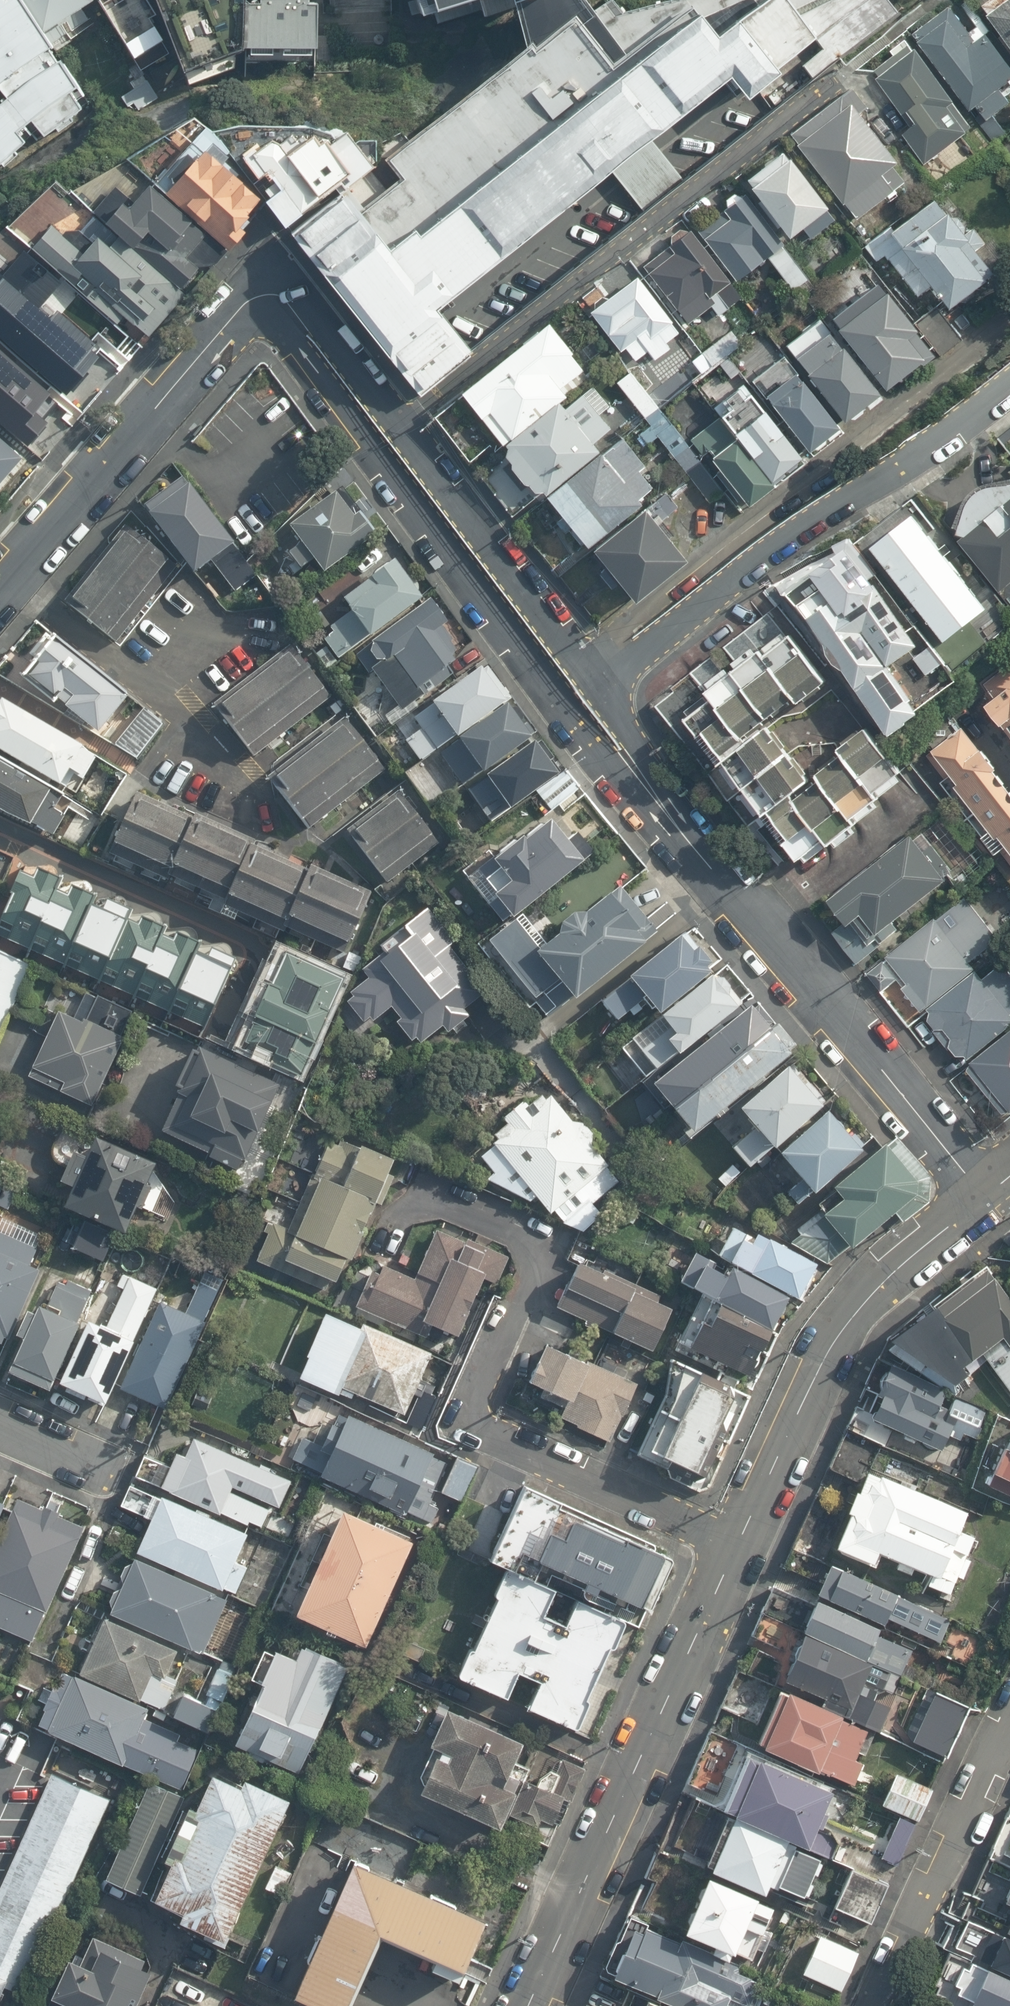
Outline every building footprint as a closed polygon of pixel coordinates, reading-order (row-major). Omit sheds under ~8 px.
[(25,138),(18,128),(29,119),(42,134),(88,99),(51,39),(25,0),(0,0),(0,158),(25,138)] [(101,0),(25,0),(51,39),(102,1),(101,0)] [(161,0),(101,0),(102,1),(144,68),(179,44),(161,0)] [(259,0),(161,0),(179,44),(197,90),(249,74),(261,53),(259,0)] [(261,53),(341,51),(339,0),(259,0),(261,53)] [(530,46),(393,155),(408,180),(368,206),(351,186),(289,228),(426,383),(477,347),(442,303),(727,74),(747,94),(897,12),(887,0),(830,0),(802,14),(787,0),(755,0),(753,1),(753,0),(735,0),(701,14),(689,6),(624,50),(597,9),(591,0),(514,0),(530,46)] [(435,17),(490,0),(431,0),(435,17)] [(1009,54),(1009,0),(991,0),(977,11),(1009,54)] [(977,11),(920,53),(974,125),(1009,98),(1009,54),(977,11)] [(974,125),(920,53),(873,89),(928,161),(974,125)] [(850,89),(789,133),(854,218),(903,177),(858,113),(863,103),(850,89)] [(159,191),(227,257),(272,211),(204,144),(159,191)] [(785,148),(744,179),(790,241),(831,209),(785,148)] [(159,191),(149,181),(133,197),(117,181),(88,211),(106,228),(182,303),(227,257),(159,191)] [(946,186),(885,230),(943,311),(1004,267),(946,186)] [(747,197),(702,233),(740,281),(785,245),(747,197)] [(129,322),(147,339),(182,303),(106,228),(80,254),(52,227),(33,246),(91,303),(120,331),(129,322)] [(641,267),(686,323),(708,306),(716,316),(744,294),(691,227),(641,267)] [(11,353),(56,397),(120,331),(91,303),(61,333),(0,274),(0,343),(11,353)] [(655,362),(673,348),(669,342),(682,332),(636,275),(590,312),(634,366),(648,354),(655,362)] [(825,327),(882,403),(939,360),(882,285),(825,327)] [(798,370),(845,431),(882,403),(825,327),(815,313),(789,333),(802,349),(790,359),(798,370)] [(500,450),(580,387),(594,377),(550,320),(456,393),(500,450)] [(0,365),(0,431),(24,455),(68,409),(56,397),(11,353),(0,365)] [(717,414),(771,487),(809,458),(762,397),(730,354),(693,382),(717,414)] [(630,366),(612,381),(644,419),(662,403),(630,366)] [(762,397),(809,458),(845,431),(798,370),(762,397)] [(580,387),(500,450),(540,502),(547,496),(620,439),(580,387)] [(771,487),(717,414),(690,434),(744,507),(771,487)] [(620,439),(547,496),(585,546),(659,489),(673,478),(634,428),(620,439)] [(24,455),(0,431),(0,480),(24,455)] [(232,541),(187,477),(142,508),(191,574),(232,541)] [(659,489),(585,546),(633,608),(696,560),(663,517),(674,508),(659,489)] [(319,572),(370,534),(336,490),(285,530),(294,542),(285,550),(301,571),(312,563),(319,572)] [(1002,594),(1009,587),(1009,493),(956,537),(1002,594)] [(920,512),(872,549),(944,643),(992,606),(920,512)] [(167,562),(123,528),(65,603),(109,637),(167,562)] [(859,541),(812,576),(830,600),(806,618),(891,732),(962,679),(859,541)] [(248,542),(215,565),(234,592),(267,569),(248,542)] [(355,651),(429,595),(397,553),(323,608),(335,624),(321,636),(337,658),(352,647),(355,651)] [(429,595),(355,651),(400,709),(473,654),(429,595)] [(800,708),(834,680),(784,619),(675,708),(797,856),(905,767),(871,726),(811,774),(768,721),(794,700),(800,708)] [(51,637),(20,682),(96,737),(128,692),(51,637)] [(326,686),(291,643),(212,707),(247,750),(326,686)] [(488,823),(561,769),(484,666),(411,721),(488,823)] [(985,686),(995,699),(989,703),(1009,733),(1009,667),(985,686)] [(0,698),(0,753),(60,787),(61,781),(69,783),(74,775),(82,779),(94,753),(0,698)] [(383,763),(349,718),(270,778),(304,823),(383,763)] [(930,754),(1009,856),(1009,778),(967,724),(930,754)] [(0,758),(0,813),(47,839),(70,798),(61,792),(0,758)] [(344,824),(387,882),(436,845),(393,787),(344,824)] [(374,889),(136,792),(113,845),(231,893),(229,901),(352,945),(374,889)] [(557,810),(491,862),(507,882),(493,894),(512,918),(592,854),(557,810)] [(945,884),(908,838),(829,901),(866,948),(945,884)] [(38,860),(5,937),(228,1034),(262,957),(38,860)] [(580,909),(556,928),(563,935),(537,955),(573,1000),(651,938),(615,893),(586,917),(580,909)] [(924,1008),(1007,943),(970,896),(888,960),(924,1008)] [(489,992),(431,914),(359,968),(369,982),(343,1002),(363,1028),(390,1008),(396,1016),(391,1019),(413,1049),(442,1027),(452,1039),(474,1022),(465,1010),(489,992)] [(514,928),(489,947),(539,1016),(565,997),(514,928)] [(619,1046),(647,1081),(741,1007),(679,930),(597,995),(618,1021),(643,1001),(655,1016),(619,1046)] [(924,1008),(967,1062),(1009,1029),(1009,947),(1007,943),(924,1008)] [(248,1047),(245,1056),(303,1079),(307,1069),(311,1071),(346,982),(276,955),(241,1044),(248,1047)] [(0,956),(0,1033),(11,1012),(31,969),(0,956)] [(89,995),(78,1020),(59,1011),(28,1080),(98,1111),(129,1042),(116,1036),(127,1012),(89,995)] [(792,1054),(752,1004),(653,1084),(694,1134),(792,1054)] [(967,1062),(1007,1114),(1009,1111),(1009,1029),(967,1062)] [(283,1081),(197,1050),(158,1132),(200,1146),(199,1152),(238,1168),(283,1081)] [(774,1152),(828,1104),(789,1060),(734,1108),(774,1152)] [(507,1130),(490,1141),(492,1143),(479,1155),(494,1172),(488,1183),(530,1203),(532,1199),(544,1215),(551,1210),(565,1230),(597,1206),(594,1202),(612,1189),(610,1166),(593,1156),(593,1137),(585,1123),(571,1122),(564,1115),(557,1110),(550,1106),(542,1103),(534,1101),(525,1101),(518,1101),(518,1113),(508,1114),(507,1130)] [(828,1104),(774,1152),(812,1195),(866,1146),(828,1104)] [(746,1132),(730,1145),(747,1167),(763,1154),(746,1132)] [(342,1146),(320,1137),(308,1168),(315,1170),(293,1226),(273,1219),(258,1257),(344,1290),(396,1155),(346,1135),(342,1146)] [(85,1162),(70,1156),(62,1178),(75,1183),(65,1207),(128,1231),(137,1208),(142,1210),(152,1184),(146,1182),(154,1161),(95,1138),(85,1162)] [(923,1179),(892,1143),(839,1187),(841,1190),(822,1205),(825,1209),(800,1230),(805,1235),(794,1244),(831,1265),(854,1246),(858,1251),(923,1198),(923,1179)] [(715,1262),(786,1298),(800,1305),(820,1266),(735,1222),(715,1262)] [(0,1228),(0,1337),(6,1339),(36,1268),(31,1266),(40,1245),(0,1228)] [(424,1324),(451,1262),(460,1240),(438,1230),(417,1278),(377,1261),(357,1306),(420,1333),(424,1324)] [(482,1275),(474,1272),(482,1255),(465,1247),(458,1265),(451,1262),(424,1324),(455,1337),(482,1275)] [(579,1256),(554,1312),(651,1356),(677,1300),(579,1256)] [(708,1258),(690,1292),(717,1305),(706,1325),(698,1320),(685,1344),(747,1376),(786,1298),(715,1262),(708,1258)] [(105,1327),(85,1318),(82,1326),(56,1381),(105,1403),(159,1286),(123,1270),(117,1283),(123,1286),(105,1327)] [(984,1271),(890,1345),(955,1389),(969,1380),(962,1370),(983,1355),(1009,1390),(1009,1304),(984,1271)] [(207,1321),(160,1299),(132,1357),(135,1359),(122,1387),(166,1408),(207,1321)] [(42,1307),(17,1363),(56,1381),(82,1326),(42,1307)] [(437,1356),(332,1309),(302,1377),(353,1399),(355,1393),(410,1417),(437,1356)] [(583,1366),(547,1349),(530,1386),(567,1403),(560,1418),(615,1443),(641,1385),(586,1360),(583,1366)] [(992,1415),(890,1372),(880,1386),(867,1418),(940,1451),(947,1434),(958,1440),(965,1432),(976,1437),(992,1415)] [(734,1397),(696,1379),(659,1458),(696,1475),(734,1397)] [(327,1446),(306,1436),(294,1462),(411,1515),(412,1512),(436,1523),(444,1506),(435,1503),(454,1461),(353,1415),(348,1427),(337,1422),(327,1446)] [(294,1473),(195,1435),(188,1455),(177,1451),(163,1487),(250,1521),(251,1518),(265,1524),(274,1500),(283,1503),(294,1473)] [(1009,1449),(1003,1447),(988,1484),(995,1487),(1000,1476),(1009,1481),(1009,1450),(1009,1449)] [(486,1471),(457,1458),(440,1493),(469,1506),(486,1471)] [(965,1508),(862,1467),(830,1546),(870,1561),(875,1550),(923,1569),(919,1577),(947,1588),(954,1569),(962,1572),(970,1553),(967,1551),(975,1531),(958,1525),(965,1508)] [(669,1548),(524,1488),(493,1562),(509,1569),(557,1590),(563,1576),(643,1610),(669,1548)] [(16,1495),(0,1531),(0,1612),(16,1619),(13,1626),(33,1635),(82,1524),(16,1495)] [(250,1531),(162,1495),(139,1549),(237,1591),(250,1561),(239,1557),(250,1531)] [(419,1544),(347,1511),(300,1619),(371,1649),(419,1544)] [(939,1608),(816,1556),(803,1587),(870,1615),(873,1608),(929,1631),(939,1608)] [(218,1590),(133,1557),(124,1563),(120,1573),(122,1578),(119,1589),(111,1591),(110,1599),(111,1610),(193,1647),(218,1590)] [(557,1590),(509,1569),(464,1675),(509,1694),(518,1670),(544,1681),(533,1706),(579,1726),(624,1619),(577,1599),(568,1620),(548,1611),(557,1590)] [(865,1622),(800,1595),(787,1626),(886,1667),(897,1641),(863,1627),(865,1622)] [(180,1649),(100,1613),(75,1670),(163,1709),(177,1677),(169,1673),(180,1649)] [(886,1667),(787,1626),(767,1673),(810,1691),(807,1698),(866,1723),(877,1698),(859,1690),(864,1677),(879,1684),(886,1667)] [(295,1663),(265,1650),(253,1679),(261,1682),(235,1745),(305,1774),(350,1665),(302,1645),(295,1663)] [(235,1678),(193,1659),(167,1717),(210,1736),(235,1678)] [(148,1707),(67,1671),(41,1728),(104,1756),(106,1752),(161,1777),(170,1757),(145,1746),(155,1725),(151,1723),(155,1715),(146,1712),(148,1707)] [(850,1723),(761,1686),(739,1738),(835,1779),(846,1753),(839,1750),(850,1723)] [(967,1703),(932,1688),(910,1738),(945,1753),(967,1703)] [(466,1713),(448,1706),(419,1775),(418,1788),(498,1821),(523,1760),(512,1755),(520,1736),(494,1725),(496,1720),(468,1708),(466,1713)] [(840,1790),(733,1745),(710,1801),(817,1846),(840,1790)] [(51,1769),(0,1884),(0,1985),(4,1976),(20,1983),(104,1793),(51,1769)] [(930,1785),(893,1770),(879,1803),(917,1818),(930,1785)] [(291,1800),(214,1771),(199,1806),(190,1803),(147,1895),(183,1909),(179,1920),(227,1941),(291,1800)] [(184,1795),(150,1780),(107,1877),(142,1890),(184,1795)] [(817,1856),(710,1812),(691,1857),(717,1867),(714,1874),(764,1895),(768,1885),(799,1898),(817,1856)] [(913,1821),(895,1814),(878,1857),(896,1864),(913,1821)] [(294,1996),(316,2005),(352,2005),(383,1937),(436,1960),(432,1970),(461,1982),(489,1920),(354,1861),(294,1996)] [(764,1925),(732,1892),(677,1867),(653,1922),(746,1963),(764,1925)] [(887,1886),(848,1868),(831,1904),(869,1922),(887,1886)] [(965,1917),(955,1941),(973,1949),(969,1957),(1009,1975),(1009,1937),(965,1917)] [(629,1922),(607,1972),(684,2005),(726,2005),(727,2003),(733,2005),(756,2005),(761,1995),(753,1991),(758,1980),(736,1970),(629,1922)] [(854,1949),(815,1931),(797,1973),(836,1990),(854,1949)] [(95,1949),(87,1966),(66,1956),(47,1997),(62,2004),(61,2005),(130,2005),(146,1972),(95,1949)] [(966,1958),(953,1989),(993,2005),(1009,2005),(1009,1977),(966,1958)]
